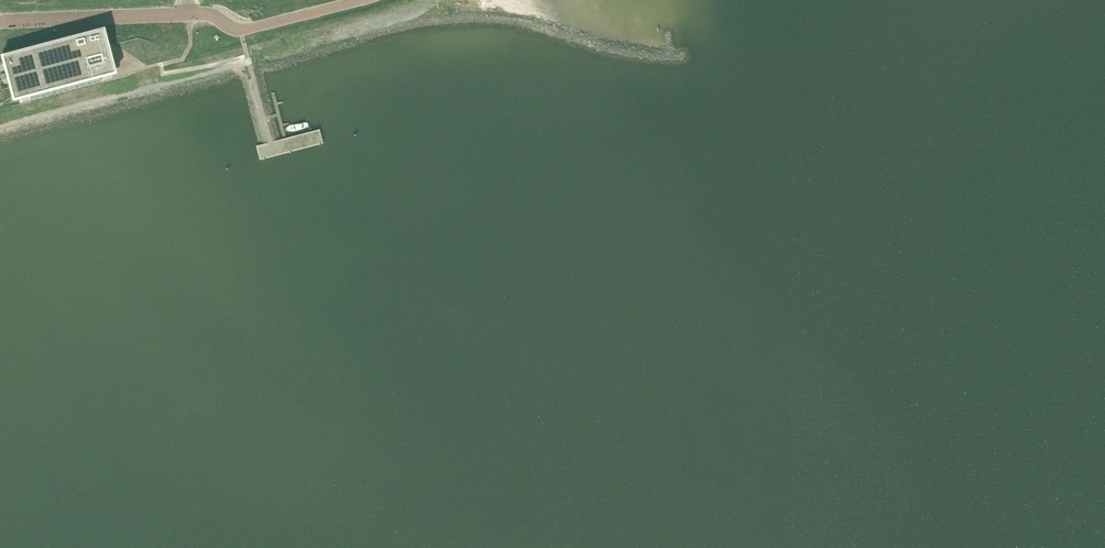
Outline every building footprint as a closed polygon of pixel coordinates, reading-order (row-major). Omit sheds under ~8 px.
[(116,70),(104,27),(71,36),(1,54),(12,99),(13,100),(116,74),(116,70)]
